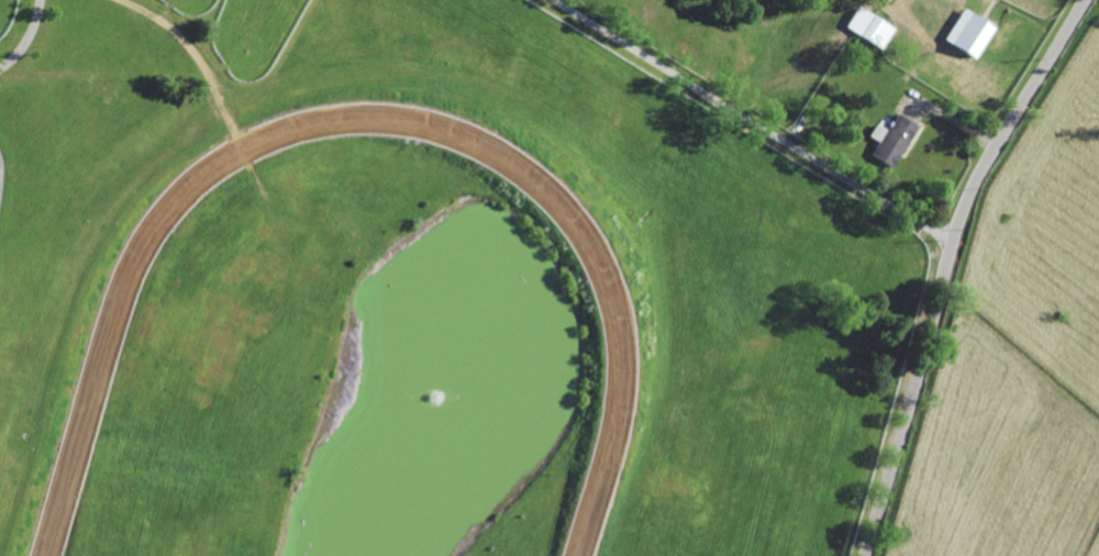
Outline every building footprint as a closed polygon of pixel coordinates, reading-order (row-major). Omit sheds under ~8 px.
[(991,24),(958,9),(943,41),(976,57),(991,24)] [(870,40),(859,33),(873,13),(884,20),(870,40)] [(919,124),(902,152),(901,154),(893,166),(872,153),(879,141),(869,135),(876,122),(878,123),(887,129),(892,120),(897,111),(917,123),(919,124)]
